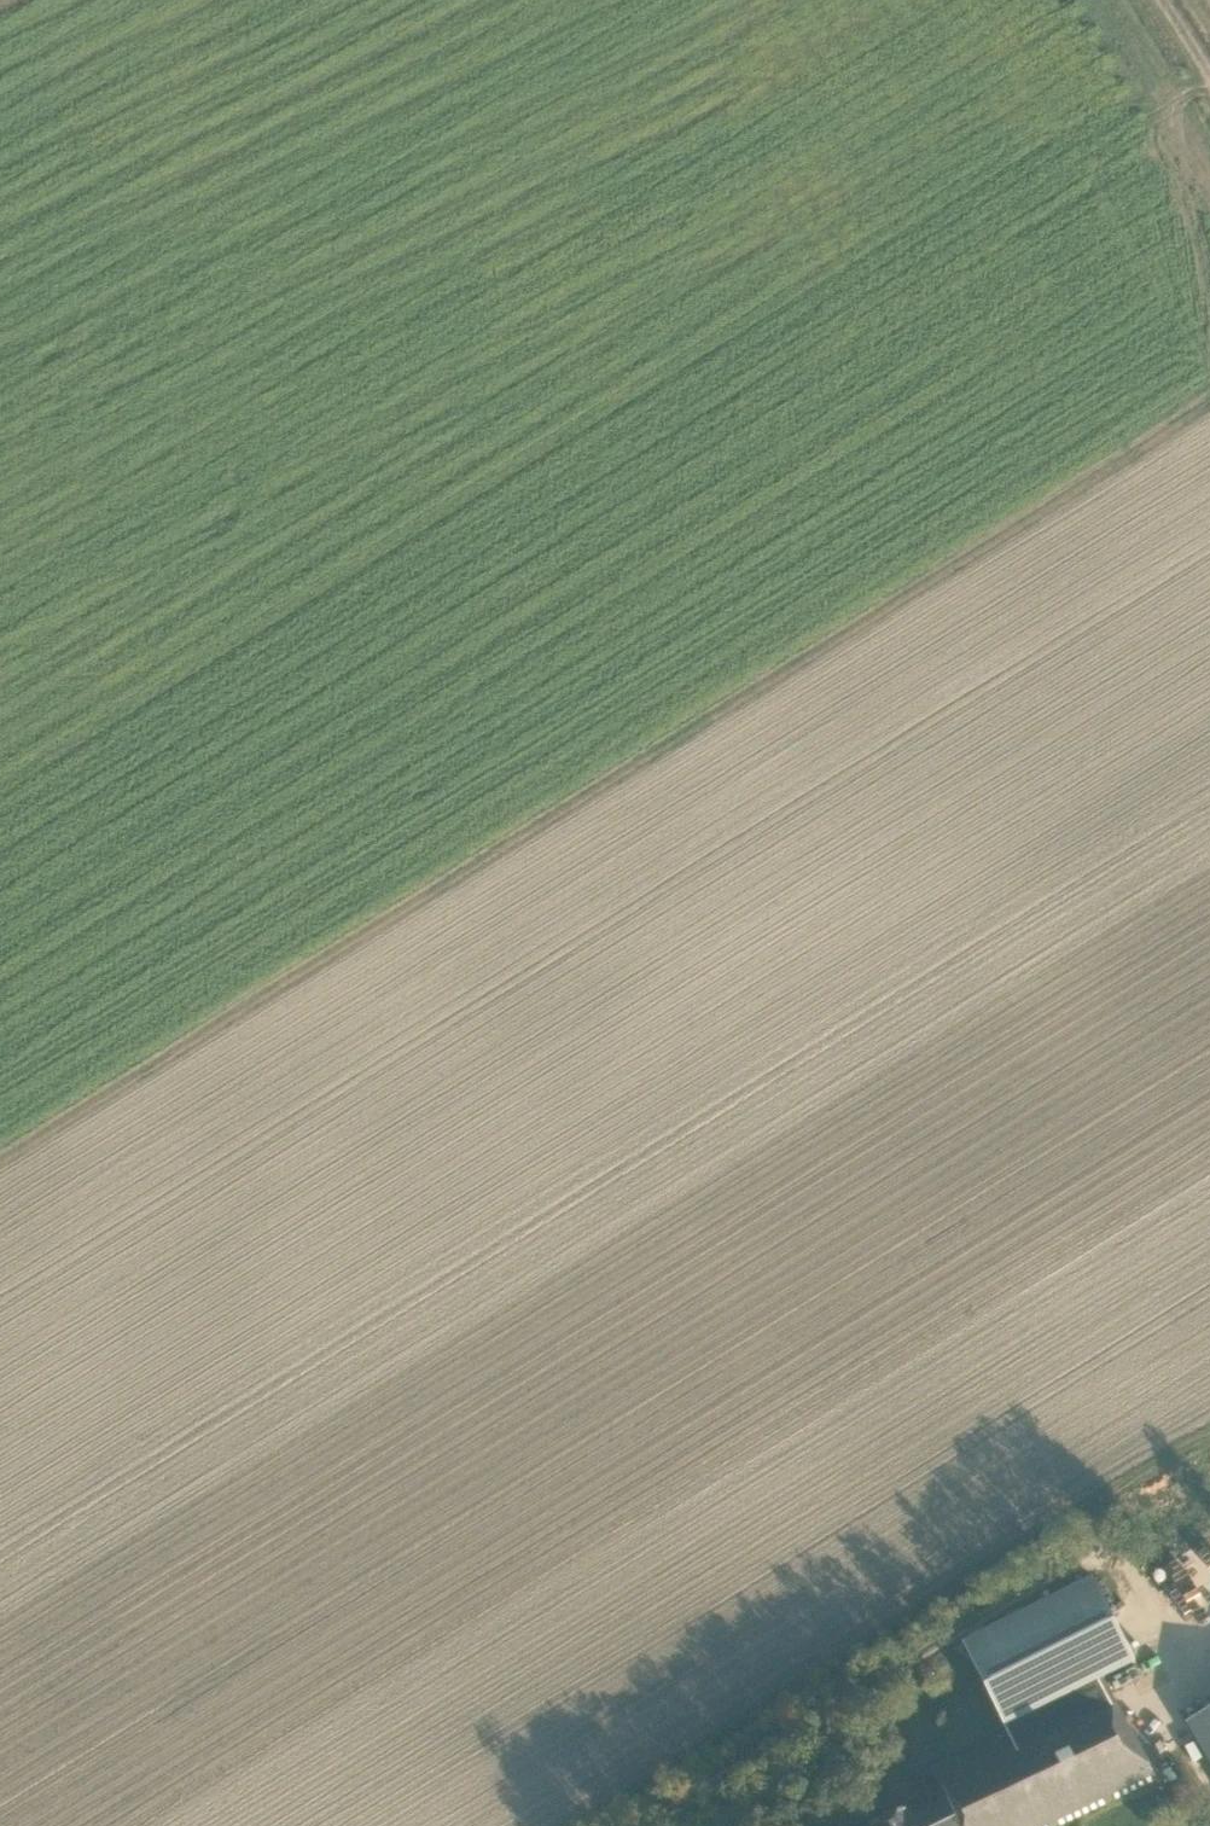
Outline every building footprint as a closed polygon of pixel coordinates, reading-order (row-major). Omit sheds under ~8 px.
[(963,1641),(1007,1729),(1114,1672),(1134,1662),(1092,1577),(963,1641)] [(1114,1672),(1007,1729),(1008,1731),(941,1764),(958,1798),(972,1825),(1062,1825),(1165,1775),(1114,1672)] [(1209,1763),(1209,1708),(1185,1722),(1209,1763)] [(958,1798),(904,1825),(895,1807),(871,1819),(875,1825),(972,1825),(958,1798)]
